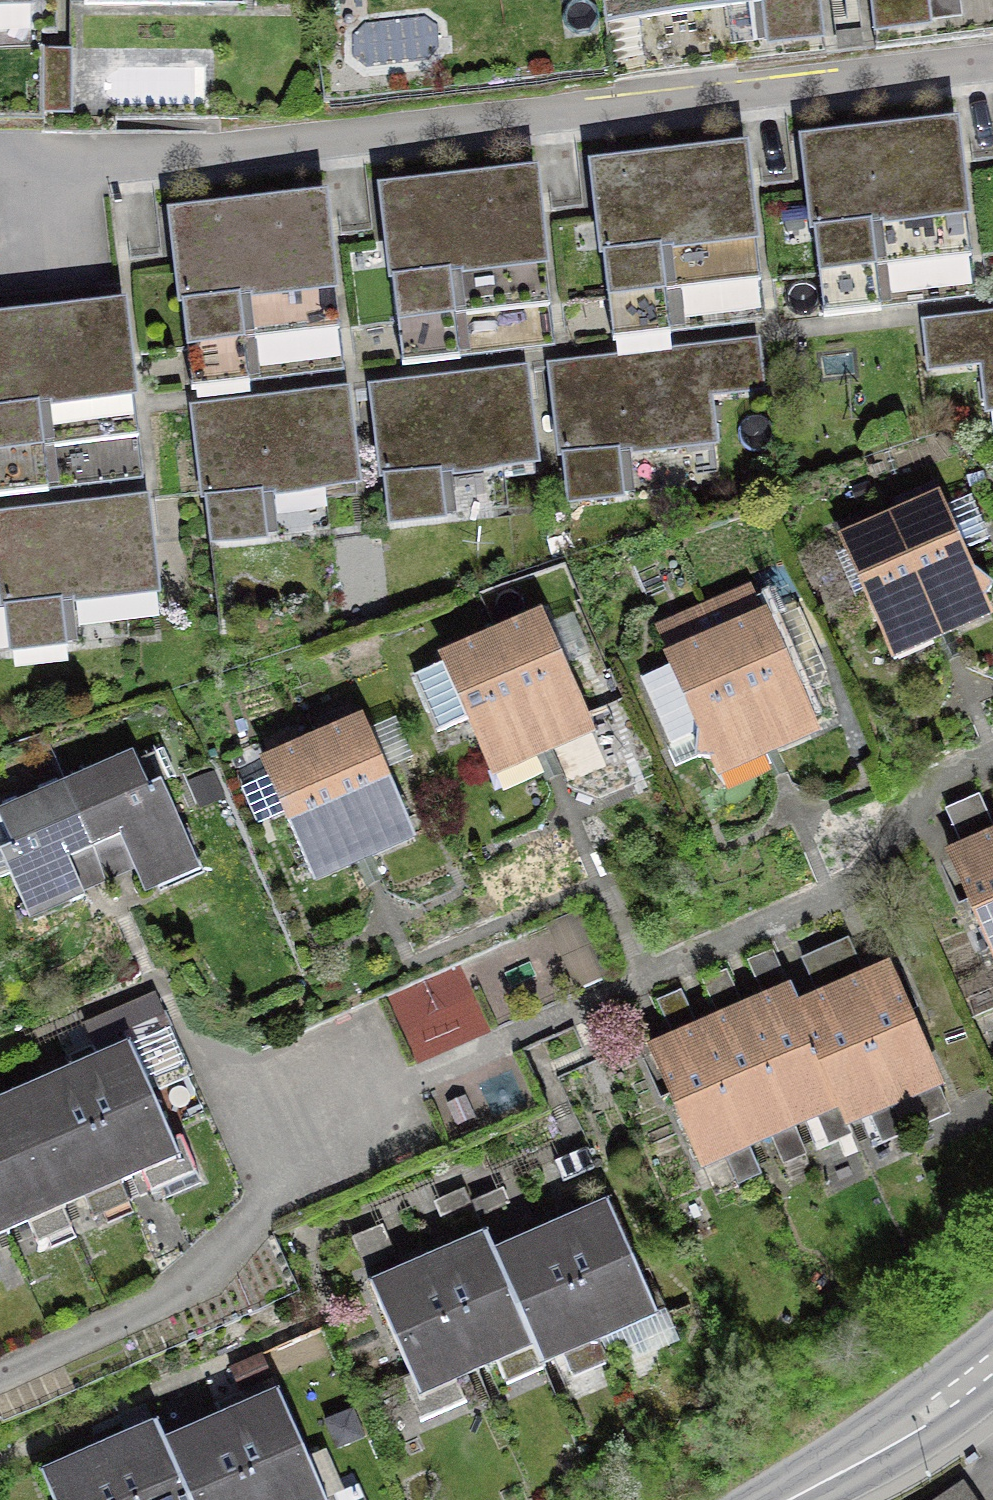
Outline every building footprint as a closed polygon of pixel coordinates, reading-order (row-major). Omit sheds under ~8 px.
[(762,4),(767,46),(821,40),(817,0),(603,0),(605,23),(762,4)] [(877,33),(931,27),(928,0),(873,0),(877,33)] [(966,210),(956,123),(803,140),(818,267),(875,261),(870,221),(966,210)] [(755,236),(745,147),(593,165),(607,291),(663,285),(659,246),(755,236)] [(545,262),(534,172),(382,190),(397,316),(454,309),(450,273),(545,262)] [(186,341),(244,334),(239,295),(334,284),(323,196),(172,214),(186,341)] [(875,261),(818,267),(824,317),(881,310),(876,268),(971,257),(966,210),(870,221),(875,261)] [(663,285),(607,291),(613,341),(671,334),(665,293),(760,282),(755,236),(659,246),(663,285)] [(454,309),(397,316),(403,365),(460,359),(455,318),(550,306),(545,262),(450,273),(454,309)] [(244,334),(186,341),(192,390),(249,383),(244,342),(339,331),(334,284),(239,295),(244,334)] [(42,441),(37,399),(133,388),(123,304),(0,318),(0,446),(42,441)] [(926,323),(931,368),(983,362),(989,409),(992,409),(992,315),(926,323)] [(755,343),(551,366),(566,501),(624,494),(619,453),(714,442),(708,394),(761,388),(755,343)] [(536,463),(525,370),(372,388),(388,522),(445,515),(441,474),(536,463)] [(0,446),(0,496),(48,491),(44,450),(138,439),(133,388),(37,399),(42,441),(0,446)] [(357,483),(346,391),(195,408),(210,542),(267,535),(262,494),(357,483)] [(891,521),(940,631),(989,610),(983,598),(991,587),(972,572),(962,550),(988,539),(969,496),(944,507),(940,500),(891,521)] [(7,608),(12,650),(66,644),(61,602),(156,591),(146,498),(0,515),(0,574),(4,609),(7,608)] [(940,631),(891,521),(843,542),(891,653),(940,631)] [(718,639),(766,749),(815,727),(767,617),(718,639)] [(493,639),(541,749),(590,728),(542,618),(493,639)] [(541,749),(493,639),(444,660),(444,662),(415,675),(439,730),(469,717),(492,770),(541,749)] [(766,749),(718,639),(669,660),(672,665),(642,678),(671,744),(700,731),(698,756),(712,757),(717,770),(766,749)] [(314,744),(362,854),(410,833),(362,723),(314,744)] [(0,757),(0,877),(9,873),(30,919),(83,896),(75,879),(102,867),(65,784),(46,741),(0,757)] [(362,854),(314,744),(265,765),(313,875),(362,854)] [(65,784),(102,867),(129,855),(136,873),(190,850),(160,784),(174,778),(162,750),(136,762),(133,754),(65,784)] [(223,797),(212,773),(190,782),(201,807),(223,797)] [(951,857),(992,953),(992,839),(951,857)] [(890,970),(843,990),(892,1101),(938,1081),(890,970)] [(845,1121),(892,1101),(843,990),(798,1010),(838,1102),(837,1103),(845,1121)] [(744,1012),(793,1122),(837,1103),(838,1102),(798,1010),(790,992),(744,1012)] [(699,1031),(747,1142),(793,1122),(744,1012),(699,1031)] [(747,1142),(699,1031),(652,1051),(701,1162),(747,1142)] [(71,1070),(120,1181),(142,1172),(152,1195),(161,1187),(166,1198),(201,1183),(181,1138),(172,1142),(129,1044),(71,1070)] [(120,1181),(71,1070),(14,1094),(64,1206),(120,1181)] [(7,1231),(64,1206),(14,1094),(0,1101),(0,1214),(7,1231)] [(608,1202),(550,1227),(599,1339),(657,1314),(608,1202)] [(542,1364),(599,1339),(550,1227),(493,1252),(534,1345),(542,1364)] [(485,1234),(429,1258),(477,1370),(534,1345),(493,1252),(485,1234)] [(419,1395),(477,1370),(429,1258),(371,1284),(419,1395)] [(220,1416),(257,1499),(364,1499),(357,1485),(325,1498),(278,1391),(220,1416)] [(220,1416),(163,1441),(189,1499),(257,1499),(220,1416)] [(99,1447),(122,1499),(189,1499),(163,1441),(155,1423),(99,1447)] [(99,1447),(41,1472),(53,1499),(122,1499),(99,1447)] [(957,1490),(942,1499),(963,1499),(957,1490)]
